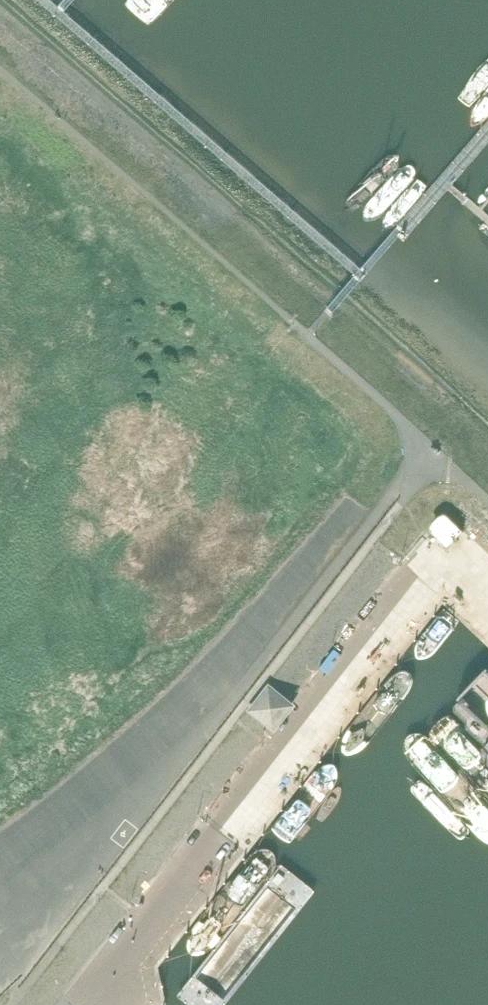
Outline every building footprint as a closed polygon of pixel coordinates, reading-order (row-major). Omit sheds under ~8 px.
[(270,690),(254,710),(275,726),(275,725),(291,705),(270,690)]
